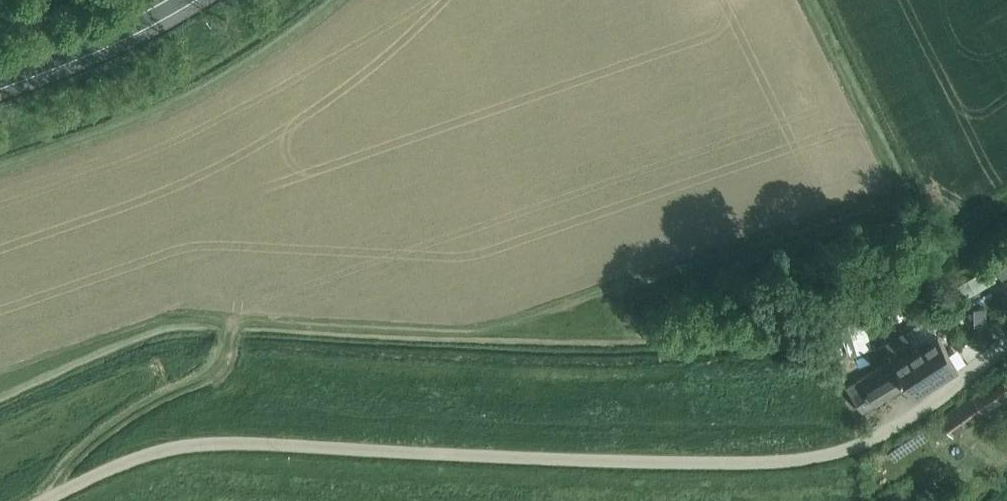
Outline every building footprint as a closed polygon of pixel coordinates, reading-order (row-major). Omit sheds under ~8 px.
[(985,307),(973,307),(973,325),(977,325),(980,325),(985,325),(985,307)] [(928,334),(952,324),(946,309),(922,320),(928,334)] [(915,344),(906,330),(882,344),(889,355),(844,383),(851,394),(862,411),(907,382),(914,394),(957,367),(935,331),(915,344)] [(941,416),(953,433),(1006,395),(1006,370),(941,416)]
